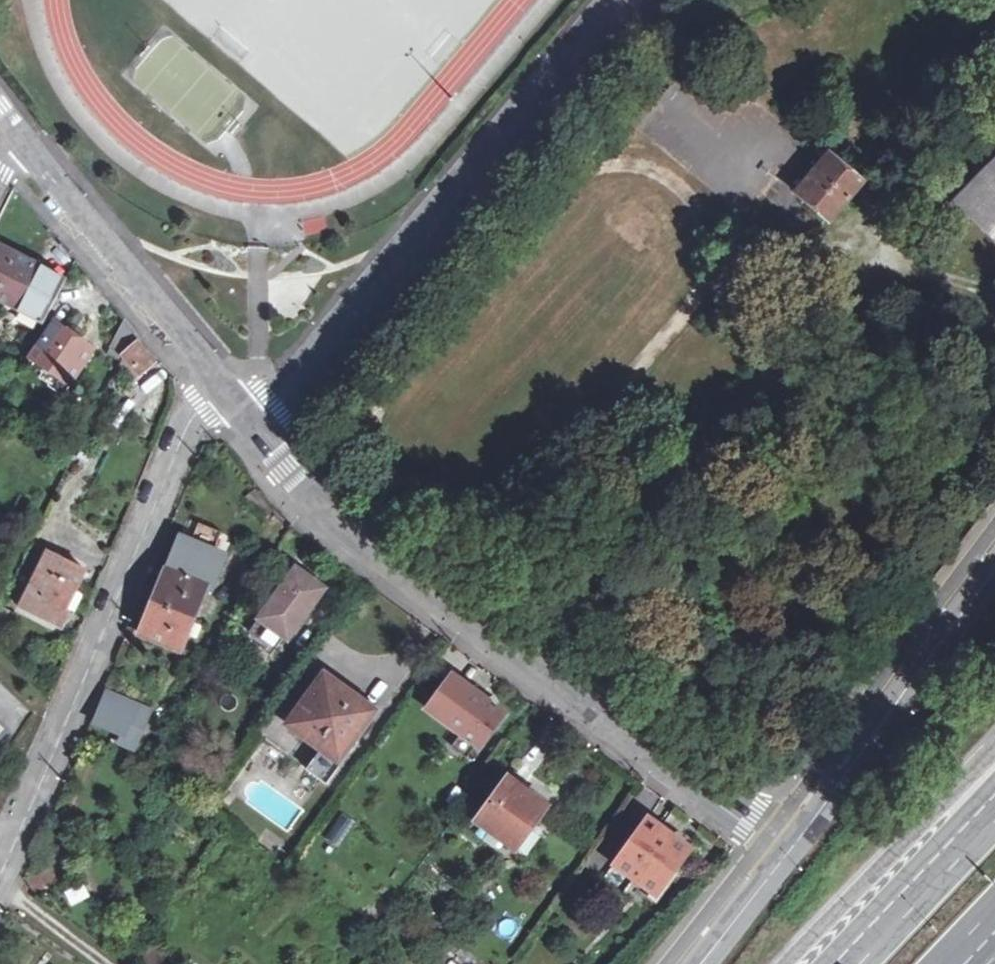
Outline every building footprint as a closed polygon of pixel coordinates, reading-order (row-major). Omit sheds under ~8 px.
[(976,8),(994,6),(994,0),(975,0),(976,8)] [(810,179),(829,157),(825,152),(805,175),(810,179)] [(859,183),(829,157),(810,179),(795,196),(825,222),(859,183)] [(951,206),(994,248),(994,160),(951,206)] [(34,318),(44,324),(66,281),(0,247),(0,301),(5,303),(22,312),(34,318)] [(29,327),(34,318),(22,312),(18,320),(29,327)] [(121,356),(133,331),(125,321),(110,350),(121,356)] [(43,369),(36,377),(61,393),(91,349),(73,337),(68,333),(52,323),(27,358),(43,369)] [(138,342),(126,354),(119,367),(131,382),(154,362),(138,342)] [(43,369),(27,358),(22,367),(36,377),(43,369)] [(224,558),(179,541),(167,572),(165,571),(138,637),(179,653),(206,588),(212,590),(224,558)] [(66,616),(62,614),(81,572),(46,557),(20,616),(59,633),(66,616)] [(326,590),(297,569),(260,618),(288,639),(326,590)] [(479,749),(504,715),(451,676),(426,710),(479,749)] [(331,770),(371,713),(324,677),(289,727),(325,754),(319,761),(331,770)] [(150,709),(107,692),(95,722),(124,734),(121,743),(134,749),(150,709)] [(504,865),(523,838),(543,809),(546,805),(506,778),(464,838),(503,866),(504,865)] [(339,813),(324,839),(340,847),(354,821),(339,813)] [(652,896),(686,850),(645,821),(611,867),(643,890),(652,896)] [(523,838),(504,865),(513,871),(532,844),(527,841),(523,838)] [(66,894),(71,905),(91,895),(85,884),(66,894)]
